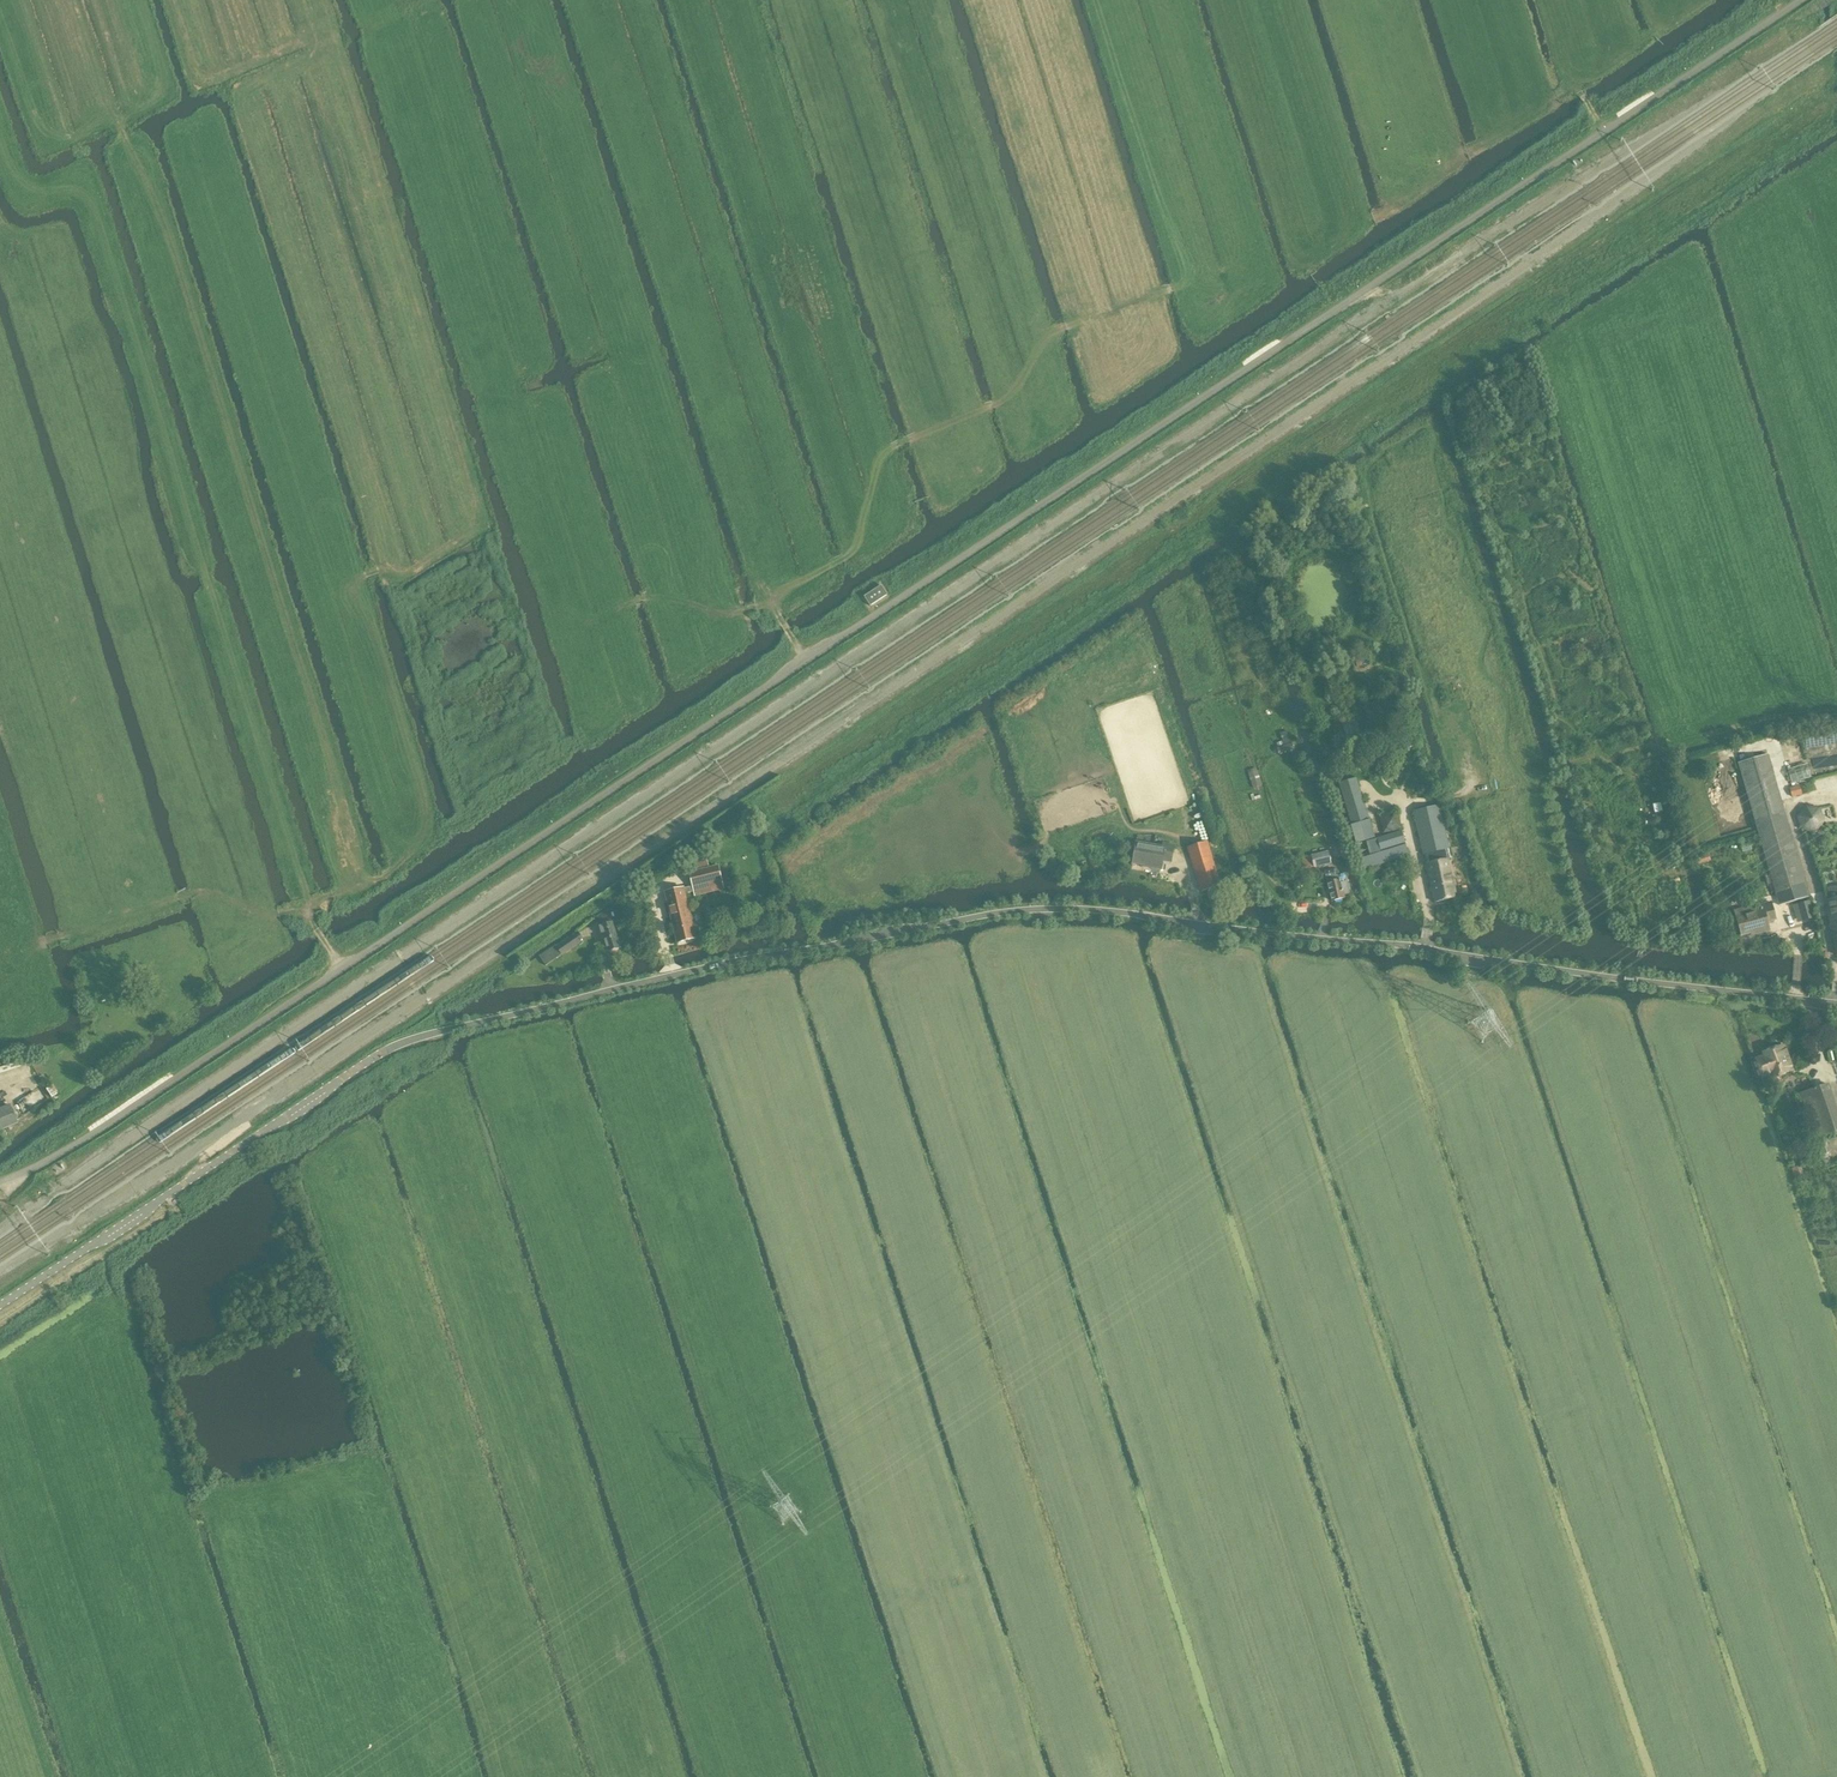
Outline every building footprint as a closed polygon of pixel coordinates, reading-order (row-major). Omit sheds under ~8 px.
[(870,606),(887,595),(881,586),(864,597),(870,606)] [(1342,724),(1348,744),(1363,739),(1357,719),(1342,724)] [(1294,749),(1292,744),(1291,744),(1284,746),(1278,748),(1277,749),(1279,754),(1289,751),(1294,749)] [(1808,897),(1767,755),(1738,763),(1779,905),(1808,897)] [(1363,870),(1408,856),(1403,838),(1402,831),(1376,839),(1370,820),(1369,820),(1356,778),(1338,783),(1351,826),(1363,870)] [(1450,859),(1439,806),(1413,812),(1434,903),(1457,898),(1448,860),(1450,859)] [(1797,817),(1801,830),(1815,832),(1823,822),(1819,809),(1806,807),(1797,817)] [(1383,834),(1402,830),(1397,811),(1379,815),(1383,834)] [(1201,892),(1220,886),(1206,842),(1188,848),(1201,892)] [(1150,868),(1161,870),(1163,862),(1171,863),(1175,846),(1164,844),(1163,848),(1137,843),(1133,863),(1145,865),(1145,864),(1151,865),(1150,868)] [(1331,864),(1330,856),(1328,851),(1311,855),(1314,867),(1331,864)] [(723,889),(718,866),(709,868),(707,858),(693,862),(695,871),(689,873),(692,887),(684,888),(684,887),(664,892),(677,943),(696,938),(685,895),(694,893),(695,896),(723,889)] [(1333,869),(1324,871),(1326,879),(1327,884),(1331,902),(1345,899),(1344,895),(1348,894),(1349,892),(1347,883),(1345,882),(1341,883),(1340,880),(1340,881),(1339,879),(1338,875),(1336,876),(1335,876),(1333,869)] [(1829,900),(1826,901),(1832,932),(1836,931),(1836,887),(1827,888),(1829,900)] [(1809,901),(1792,906),(1796,918),(1801,916),(1802,921),(1814,918),(1809,901)] [(1734,911),(1735,913),(1736,916),(1741,936),(1757,931),(1758,933),(1769,930),(1767,922),(1776,919),(1771,902),(1759,906),(1760,910),(1755,911),(1754,906),(1734,911)] [(613,922),(621,920),(616,904),(597,917),(602,933),(600,933),(602,940),(605,940),(608,951),(611,950),(612,951),(617,950),(618,948),(620,947),(615,929),(613,922)] [(578,932),(556,947),(563,956),(584,941),(578,932)] [(1763,1053),(1764,1057),(1755,1060),(1762,1079),(1771,1076),(1772,1079),(1793,1071),(1783,1045),(1763,1053)] [(1836,1132),(1836,1111),(1828,1084),(1801,1094),(1816,1139),(1836,1132)] [(16,1124),(9,1105),(0,1108),(0,1131),(16,1124)]
